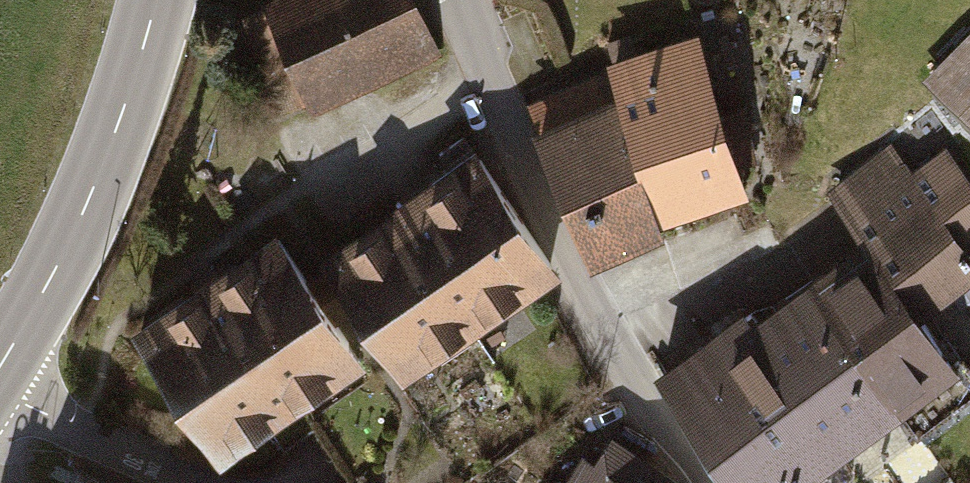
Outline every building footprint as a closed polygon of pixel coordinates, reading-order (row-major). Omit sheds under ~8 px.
[(226,23),(268,120),(300,106),(307,123),(436,67),(407,0),(279,0),(226,23)] [(717,121),(687,30),(595,60),(600,76),(649,224),(742,193),(734,170),(751,164),(735,115),(717,121)] [(923,80),(969,127),(969,32),(923,80)] [(600,76),(538,97),(591,259),(654,238),(649,224),(600,76)] [(969,394),(969,363),(962,352),(952,359),(913,304),(969,263),(969,261),(958,245),(969,237),(969,187),(944,151),(908,177),(888,150),(832,190),(869,242),(810,284),(895,403),(917,433),(969,394)] [(468,154),(293,270),(357,366),(371,388),(546,272),(468,154)] [(124,330),(212,462),(357,366),(293,270),(269,234),(124,330)] [(810,284),(751,325),(836,445),(895,403),(810,284)] [(751,325),(745,317),(663,375),(740,482),(777,482),(801,466),(793,453),(813,439),(823,454),(836,445),(751,325)] [(612,434),(591,469),(577,461),(564,482),(680,482),(612,434)] [(45,482),(104,482),(56,460),(45,482)]
